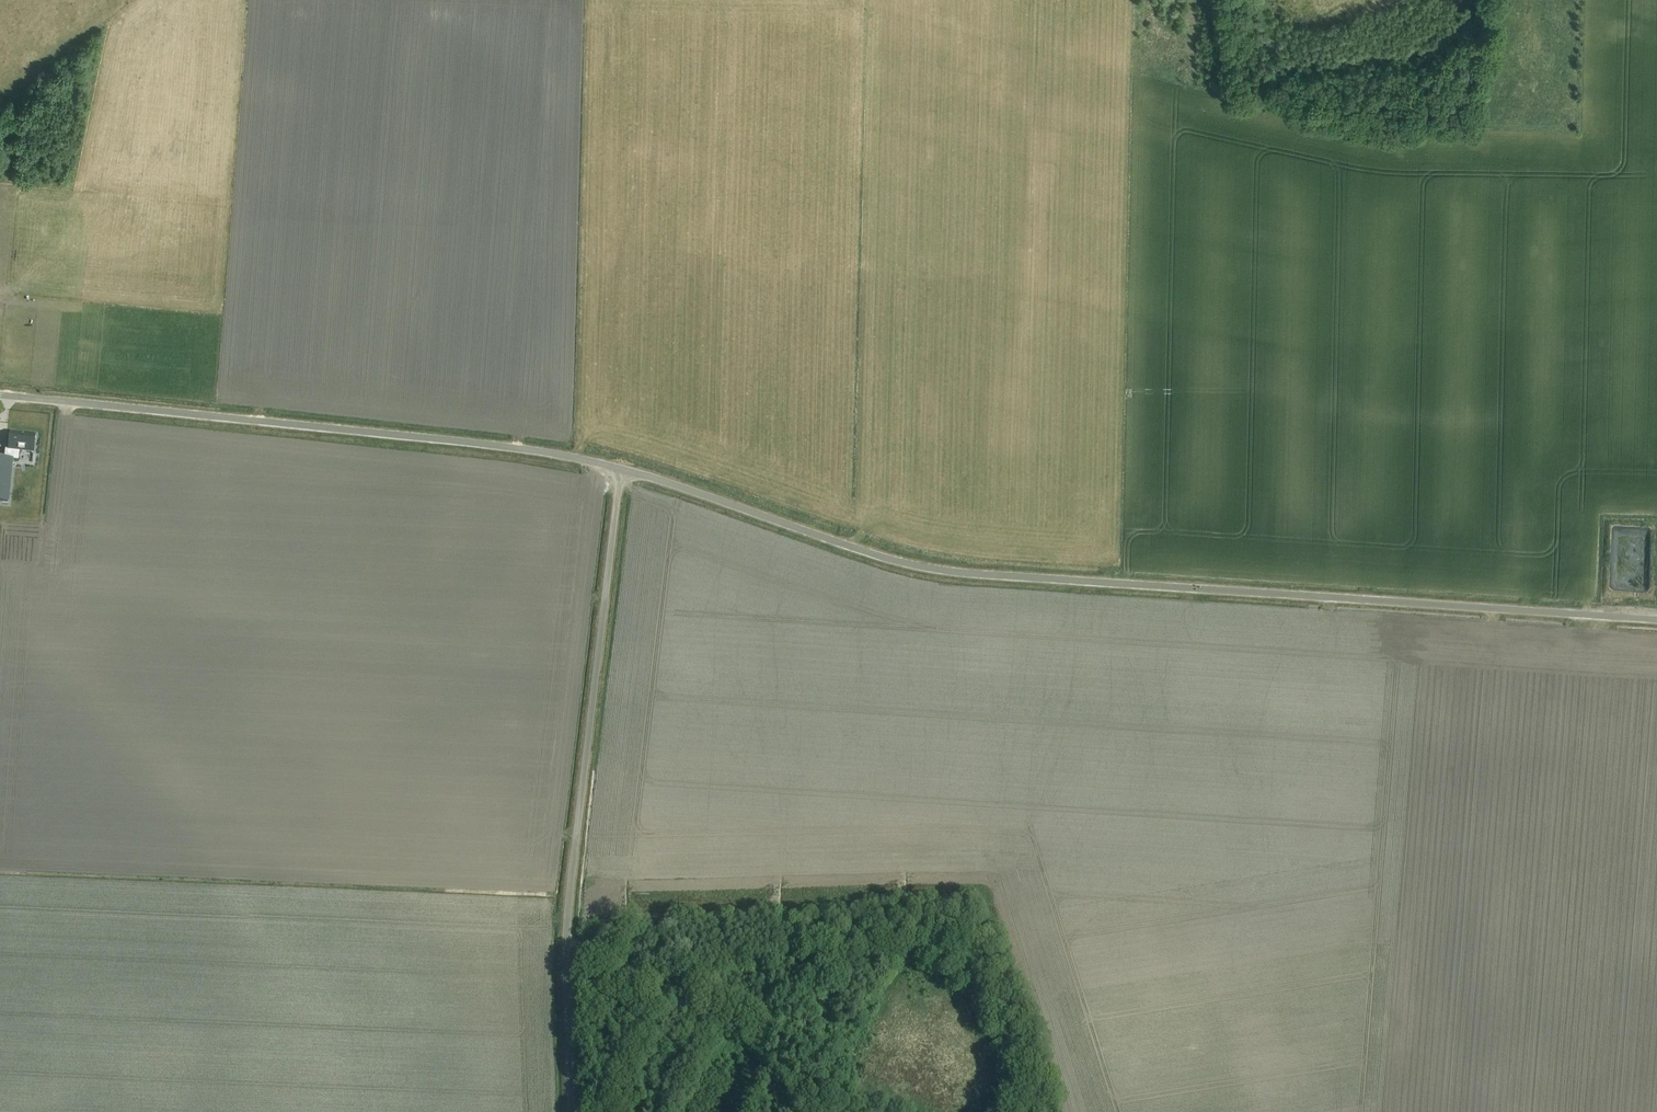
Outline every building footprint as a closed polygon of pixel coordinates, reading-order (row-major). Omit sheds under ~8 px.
[(35,435),(10,432),(7,459),(0,458),(0,502),(7,503),(13,451),(33,453),(35,435)]
